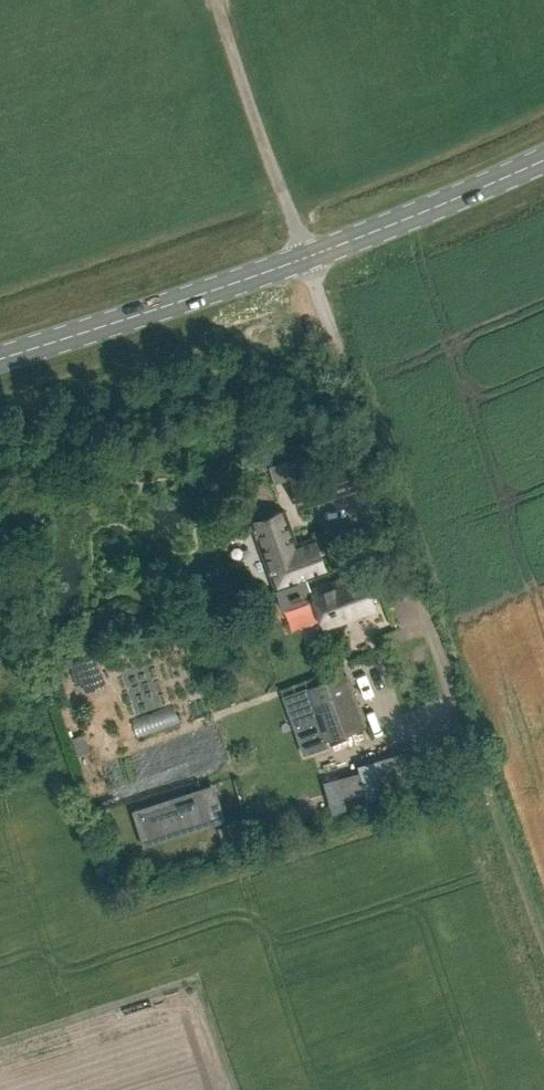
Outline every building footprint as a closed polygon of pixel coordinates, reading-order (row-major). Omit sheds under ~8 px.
[(289,475),(300,509),(365,488),(354,455),(289,475)] [(277,590),(308,579),(327,572),(315,537),(297,544),(286,513),(253,525),(277,590)] [(352,614),(375,605),(363,571),(312,589),(308,579),(277,590),(284,610),(314,599),(325,628),(353,617),(352,614)] [(96,657),(71,665),(77,685),(103,676),(96,657)] [(368,725),(348,672),(305,687),(325,741),(368,725)] [(416,743),(405,747),(413,768),(425,764),(416,743)] [(336,770),(325,773),(335,810),(347,807),(336,770)] [(203,792),(140,812),(148,838),(211,818),(203,792)]
